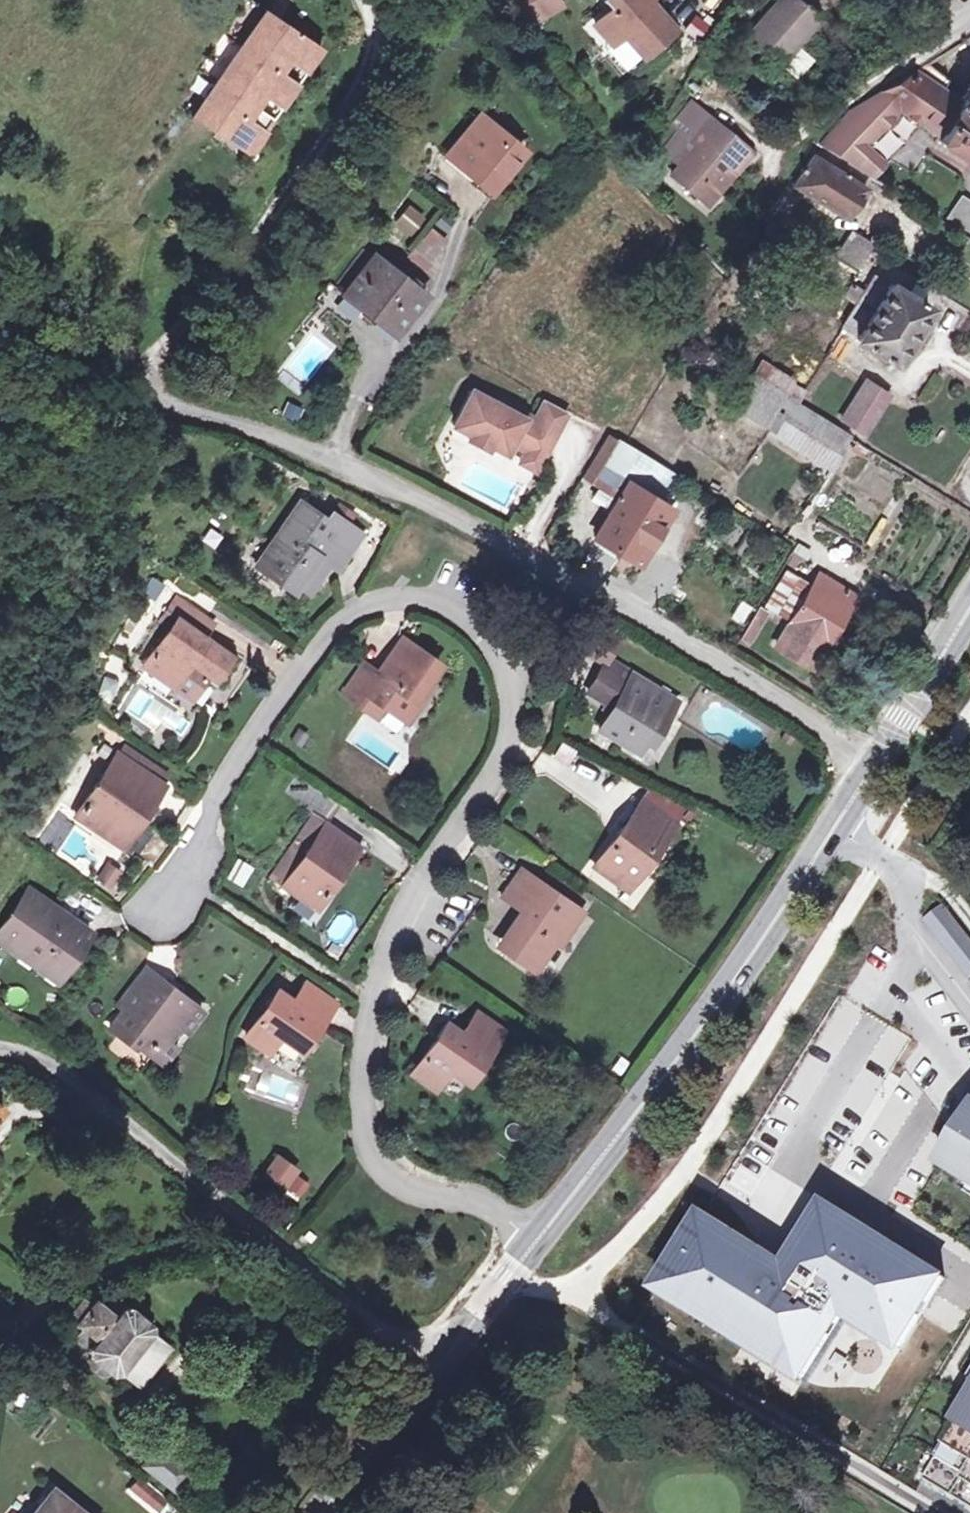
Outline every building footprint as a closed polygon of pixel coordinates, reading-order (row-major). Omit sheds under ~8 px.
[(532,13),(555,6),(553,0),(528,0),(532,13)] [(671,24),(651,1),(652,0),(612,0),(610,1),(618,11),(602,24),(619,44),(629,36),(641,50),(671,24)] [(796,0),(785,0),(752,40),(784,68),(784,67),(801,48),(822,23),(796,0)] [(675,30),(671,24),(641,50),(647,56),(675,30)] [(335,80),(285,39),(205,141),(257,180),(335,80)] [(801,81),(817,62),(801,48),(784,67),(801,81)] [(949,81),(928,63),(849,110),(821,146),(875,179),(923,125),(941,136),(963,103),(943,91),(949,81)] [(963,103),(941,136),(939,141),(969,160),(969,91),(963,103)] [(533,148),(493,115),(459,153),(499,188),(533,148)] [(738,180),(757,156),(717,122),(709,131),(697,146),(687,137),(670,158),(686,171),(680,178),(712,206),(735,178),(738,180)] [(698,123),(687,137),(697,146),(709,131),(698,123)] [(818,148),(813,155),(868,189),(875,179),(821,146),(818,148)] [(868,189),(813,155),(794,185),(849,219),(868,189)] [(943,219),(969,235),(969,202),(957,195),(943,219)] [(420,203),(409,216),(422,227),(433,213),(420,203)] [(857,270),(870,249),(871,248),(854,238),(840,259),(857,270)] [(342,278),(351,286),(381,250),(371,242),(342,278)] [(433,288),(383,247),(381,250),(351,286),(400,326),(433,288)] [(893,362),(927,306),(889,282),(887,284),(874,275),(842,327),(855,335),(854,338),(893,362)] [(307,376),(304,350),(284,352),(288,379),(307,376)] [(773,406),(779,396),(751,379),(745,389),(773,406)] [(864,435),(888,395),(865,382),(841,422),(864,435)] [(527,415),(476,387),(457,421),(473,431),(470,435),(489,446),(492,441),(508,451),(514,440),(528,448),(544,457),(559,429),(538,417),(528,412),(527,415)] [(550,398),(538,417),(559,429),(571,410),(550,398)] [(843,448),(849,438),(807,413),(801,424),(843,448)] [(606,488),(620,497),(628,483),(655,500),(673,473),(675,470),(633,445),(618,437),(586,475),(606,488)] [(528,448),(521,460),(537,469),(544,457),(528,448)] [(620,497),(593,537),(635,564),(670,510),(655,500),(628,483),(620,497)] [(255,565),(286,587),(297,586),(305,572),(322,571),(327,563),(335,568),(360,532),(331,511),(325,518),(300,501),(255,565)] [(789,558),(802,566),(809,556),(796,548),(789,558)] [(817,586),(792,569),(769,605),(794,621),(779,644),(814,667),(860,597),(831,578),(824,590),(817,586)] [(306,592),(322,571),(305,572),(297,586),(306,592)] [(817,586),(824,590),(831,578),(824,574),(817,586)] [(724,615),(737,620),(744,602),(731,597),(724,615)] [(204,619),(174,598),(158,622),(168,629),(143,667),(172,687),(189,664),(205,675),(213,681),(229,657),(200,637),(195,632),(204,619)] [(751,640),(769,611),(761,606),(743,635),(751,640)] [(209,623),(204,619),(195,632),(200,637),(209,623)] [(411,694),(435,658),(398,635),(381,658),(367,649),(340,690),(364,706),(371,695),(384,704),(402,715),(415,696),(411,694)] [(680,697),(612,654),(591,686),(609,698),(616,702),(611,709),(601,724),(640,749),(647,738),(664,712),(669,715),(680,697)] [(205,675),(189,664),(172,687),(188,698),(205,675)] [(377,714),(384,704),(371,695),(364,706),(377,714)] [(605,705),(611,709),(616,702),(609,698),(605,705)] [(664,712),(647,738),(652,741),(669,715),(664,712)] [(124,747),(119,755),(157,783),(162,775),(124,747)] [(144,808),(160,785),(157,783),(119,755),(116,754),(74,815),(96,830),(102,821),(119,833),(139,804),(144,808)] [(295,777),(286,792),(324,817),(333,802),(295,777)] [(634,877),(676,821),(642,798),(596,862),(613,874),(618,867),(634,877)] [(358,842),(312,811),(270,871),(316,903),(358,842)] [(112,842),(119,833),(102,821),(96,830),(112,842)] [(127,850),(153,867),(167,850),(173,842),(145,823),(127,850)] [(233,857),(224,878),(241,885),(250,864),(233,857)] [(106,890),(119,869),(103,859),(90,880),(106,890)] [(563,939),(585,909),(527,866),(507,892),(527,906),(507,934),(519,944),(515,950),(536,965),(559,936),(563,939)] [(613,874),(629,885),(634,877),(618,867),(613,874)] [(26,888),(0,927),(0,940),(12,949),(16,943),(40,960),(48,948),(67,961),(88,929),(64,912),(60,917),(49,910),(52,905),(26,888)] [(928,918),(969,971),(969,931),(947,903),(928,918)] [(502,940),(515,950),(519,944),(507,934),(502,940)] [(56,978),(67,961),(48,948),(40,960),(16,943),(12,949),(56,978)] [(174,986),(146,964),(141,969),(170,991),(174,986)] [(186,1028),(202,1006),(174,986),(170,991),(141,969),(118,1000),(124,1004),(109,1023),(133,1040),(141,1030),(153,1040),(146,1049),(162,1060),(175,1042),(167,1036),(178,1022),(186,1028)] [(302,1042),(333,997),(306,977),(294,993),(279,983),(247,1027),(268,1043),(280,1027),(302,1042)] [(7,986),(4,1002),(21,1006),(24,989),(7,986)] [(469,1076),(505,1028),(479,1008),(465,1028),(449,1017),(413,1066),(436,1083),(451,1063),(469,1076)] [(175,1042),(186,1028),(178,1022),(167,1036),(175,1042)] [(882,1022),(808,1151),(864,1183),(919,1086),(886,1067),(904,1035),(882,1022)] [(901,1042),(889,1068),(897,1072),(909,1046),(901,1042)] [(944,1161),(969,1177),(969,1120),(944,1161)] [(273,1149),(261,1165),(281,1179),(293,1164),(273,1149)] [(305,1174),(296,1167),(286,1180),(296,1187),(305,1174)] [(708,1214),(662,1288),(808,1380),(849,1313),(905,1347),(949,1277),(832,1201),(791,1265),(708,1214)] [(309,1236),(302,1229),(296,1236),(304,1243),(309,1236)] [(142,1323),(145,1320),(116,1297),(111,1302),(100,1293),(91,1303),(83,1297),(80,1301),(74,1296),(64,1307),(71,1313),(68,1317),(75,1322),(67,1333),(80,1343),(77,1346),(105,1369),(109,1364),(142,1323)] [(162,1338),(142,1323),(109,1364),(128,1379),(162,1338)] [(927,1477),(969,1501),(969,1405),(927,1477)] [(167,1479),(181,1464),(149,1438),(136,1454),(167,1479)] [(124,1486),(154,1512),(167,1496),(137,1470),(124,1486)] [(50,1483),(26,1512),(87,1512),(50,1483)]
